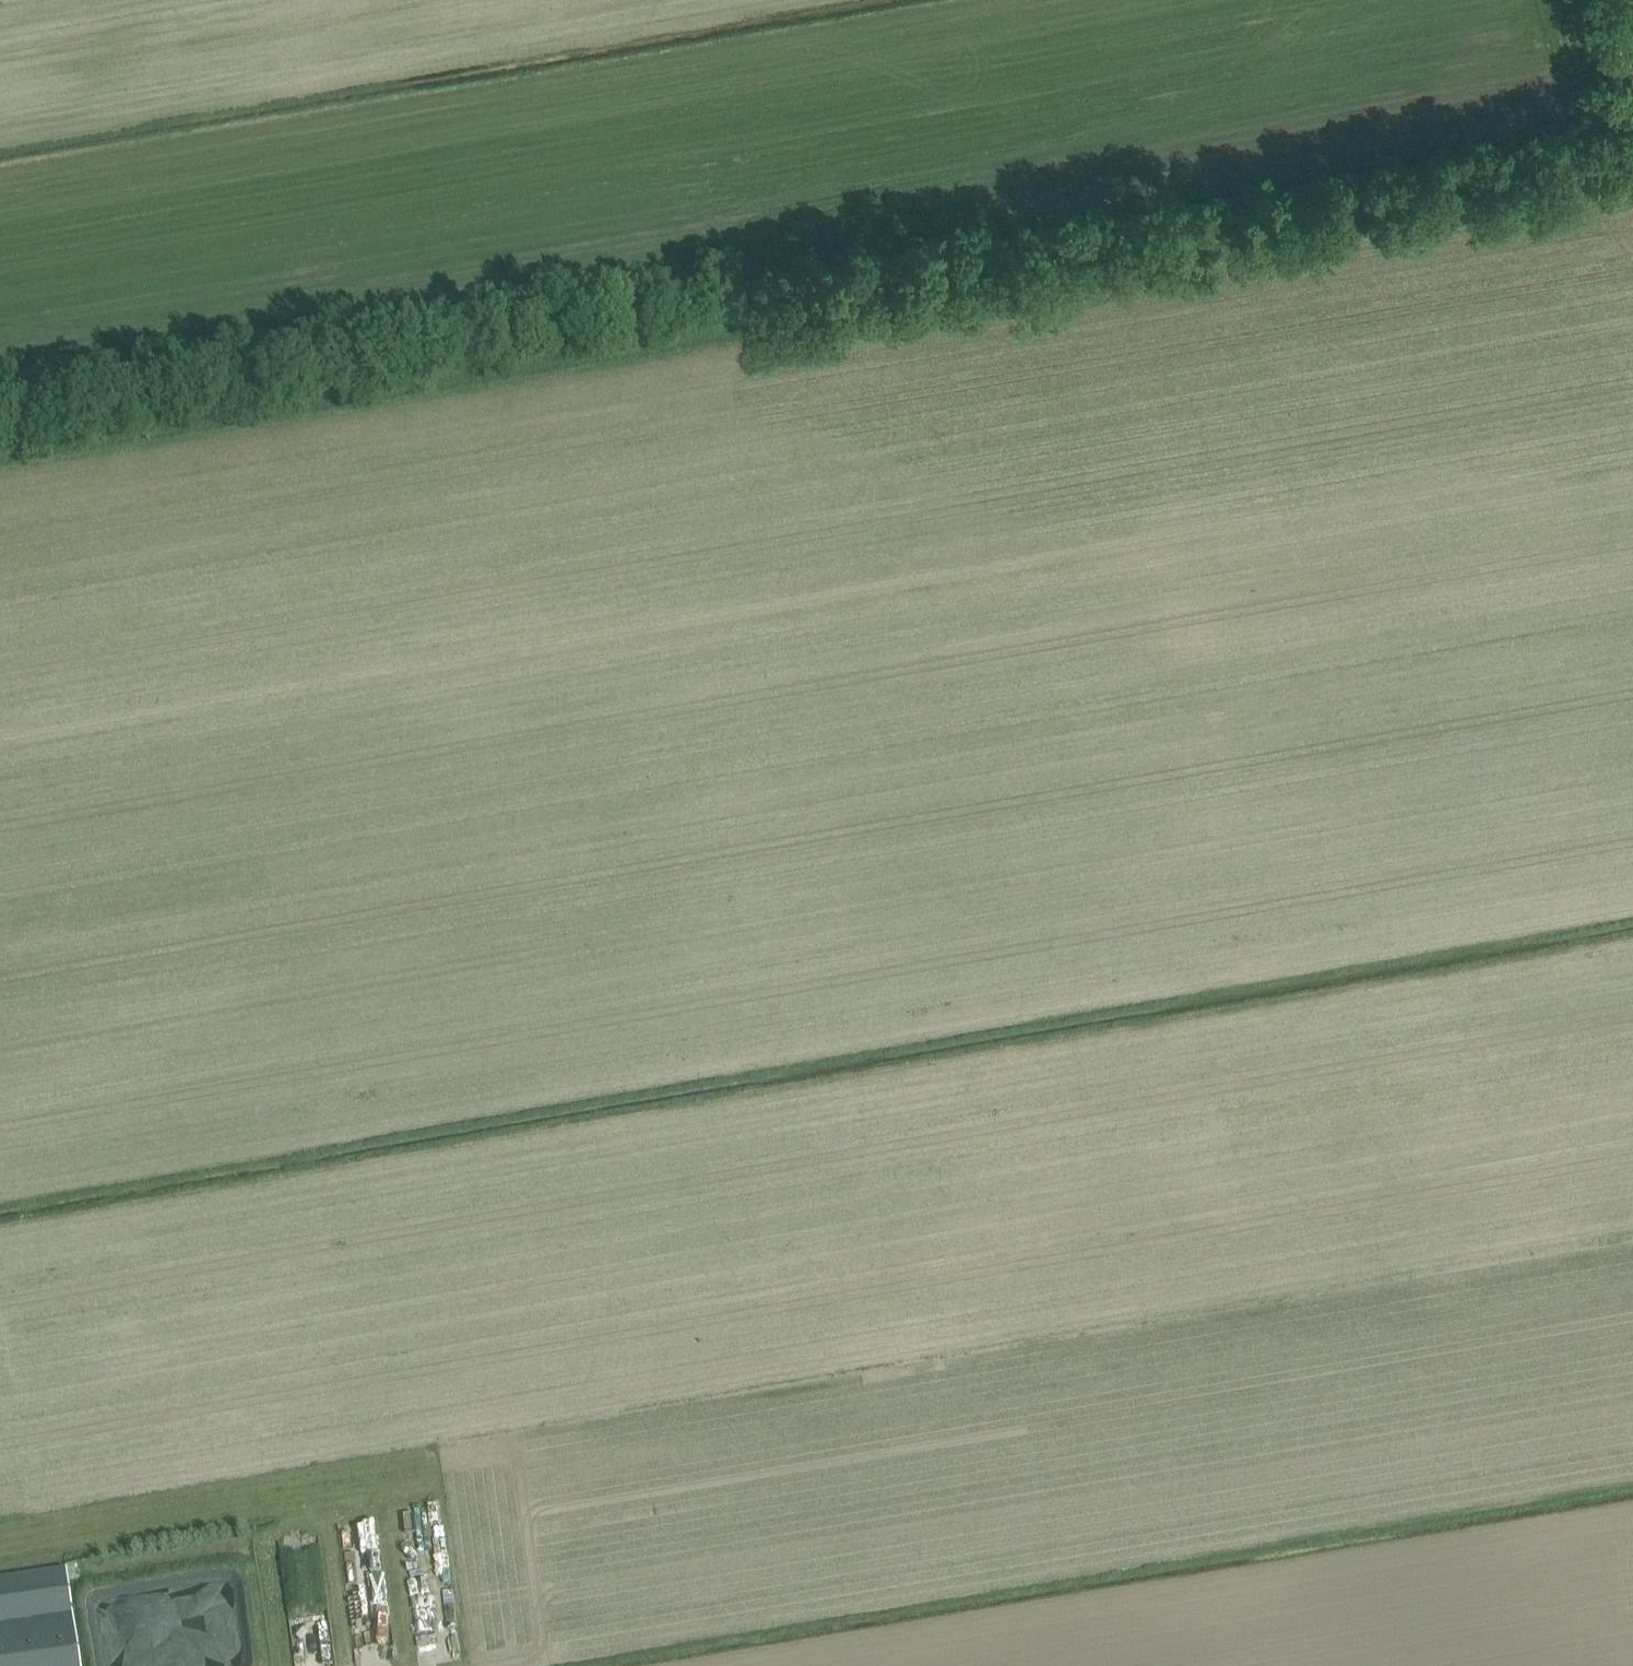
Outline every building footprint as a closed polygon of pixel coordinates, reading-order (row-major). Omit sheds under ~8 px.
[(66,1567),(0,1577),(0,1665),(81,1665),(66,1567)]
